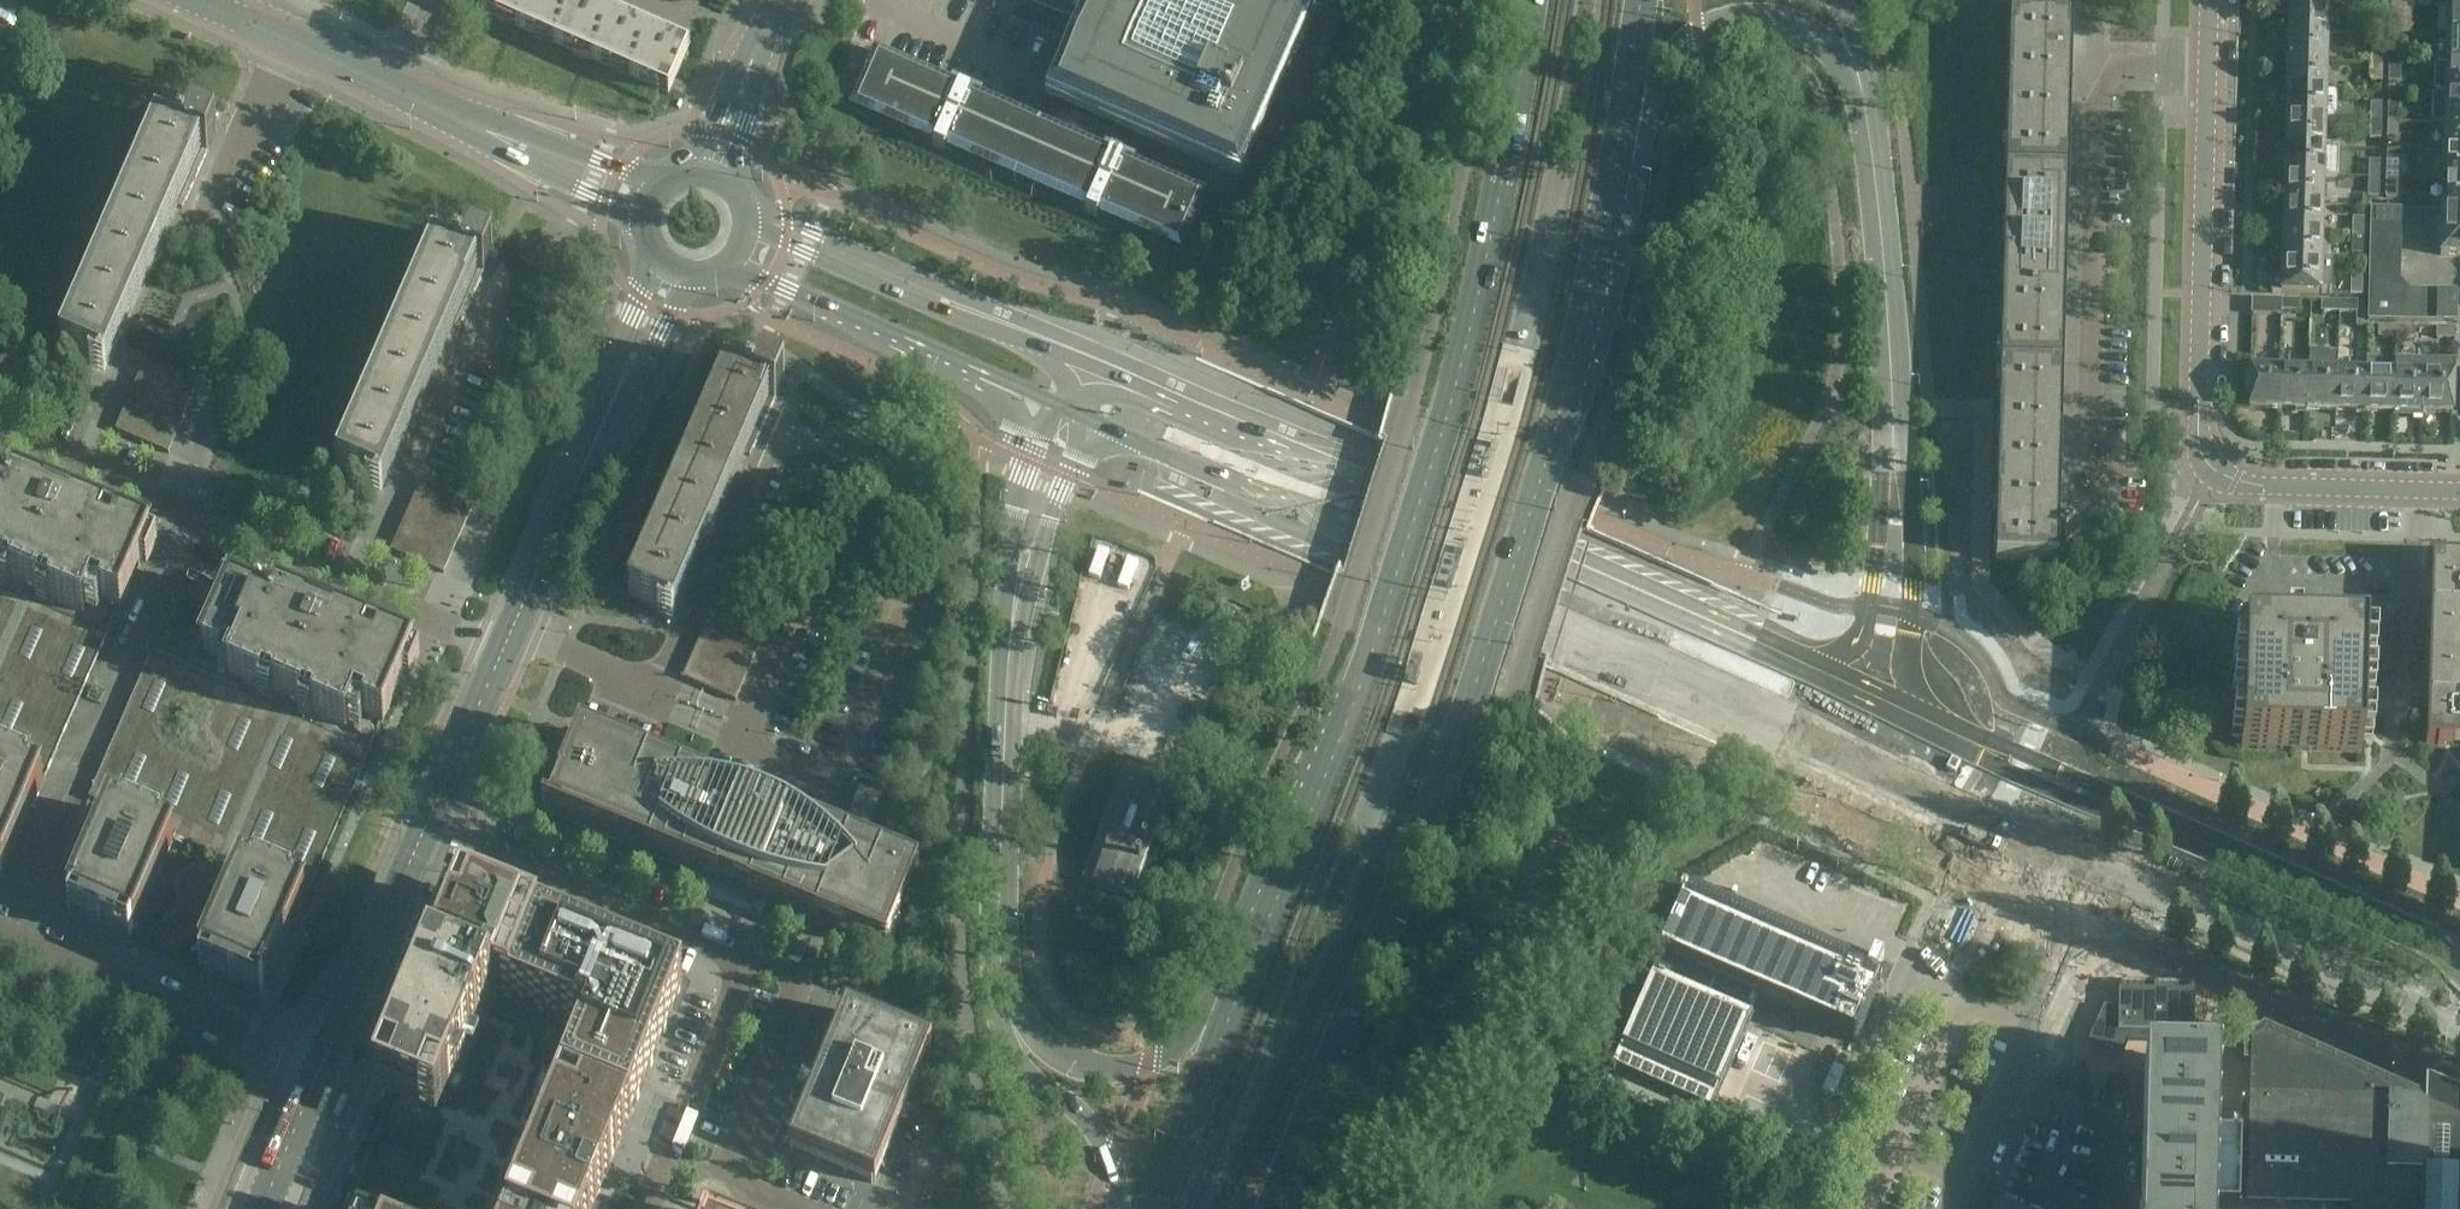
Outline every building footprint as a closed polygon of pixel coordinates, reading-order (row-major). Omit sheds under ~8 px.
[(481,5),(480,5),(477,12),(668,95),(671,88),(670,88),(675,77),(676,77),(688,50),(683,48),(683,49),(672,45),(672,43),(664,40),(664,41),(653,36),(653,35),(645,32),(645,33),(634,28),(634,27),(626,23),(626,25),(615,20),(615,19),(608,15),(607,16),(596,12),(596,10),(588,7),(588,8),(577,3),(577,2),(573,0),(484,0),(481,5)] [(1045,98),(1240,183),(1319,2),(1315,0),(1088,0),(1045,98)] [(2327,33),(2328,4),(2289,3),(2288,32),(2327,33)] [(2383,24),(2384,5),(2373,5),(2373,24),(2383,24)] [(2401,24),(2402,6),(2391,6),(2391,24),(2401,24)] [(2447,7),(2447,36),(2459,36),(2459,7),(2447,7)] [(2071,17),(2010,15),(1996,560),(2057,562),(2057,537),(2058,536),(2065,543),(2074,535),(2059,520),(2060,502),(2058,501),(2065,280),(2070,69),(2071,19),(2071,17)] [(2327,62),(2327,33),(2288,32),(2287,61),(2327,62)] [(2447,36),(2446,64),(2459,65),(2459,36),(2447,36)] [(2382,63),(2383,46),(2372,46),(2372,63),(2382,63)] [(2390,46),(2390,63),(2400,64),(2401,46),(2390,46)] [(875,49),(849,109),(1181,254),(1207,194),(1134,162),(1133,163),(1100,149),(1101,148),(981,96),(981,97),(948,83),(948,82),(875,49)] [(2326,91),(2327,62),(2287,61),(2287,90),(2326,91)] [(2382,81),(2382,63),(2372,63),(2371,81),(2382,81)] [(2400,82),(2400,64),(2390,63),(2389,82),(2400,82)] [(2446,64),(2446,65),(2435,65),(2434,93),(2459,94),(2459,65),(2446,64)] [(2325,120),(2326,91),(2287,90),(2286,119),(2325,120)] [(2434,93),(2433,93),(2433,123),(2444,124),(2444,122),(2459,123),(2459,94),(2434,93)] [(2381,121),(2381,104),(2371,103),(2370,121),(2381,121)] [(2389,104),(2388,121),(2399,122),(2399,104),(2389,104)] [(2324,148),(2325,120),(2286,119),(2285,147),(2324,148)] [(61,349),(92,363),(90,368),(104,375),(178,206),(182,208),(217,131),(193,120),(186,138),(180,135),(179,139),(157,129),(61,349)] [(2380,139),(2381,121),(2370,121),(2370,139),(2380,139)] [(2398,140),(2399,122),(2388,121),(2388,139),(2398,140)] [(2444,122),(2444,124),(2443,151),(2459,152),(2459,123),(2444,122)] [(2324,149),(2324,148),(2285,147),(2284,176),(2323,178),(2337,178),(2338,149),(2324,149)] [(2443,151),(2443,180),(2459,181),(2459,152),(2443,151)] [(2379,179),(2380,161),(2369,161),(2369,179),(2379,179)] [(2398,162),(2388,161),(2387,161),(2387,179),(2397,180),(2398,162)] [(2322,207),(2323,178),(2284,176),(2283,206),(2322,207)] [(2379,197),(2379,179),(2369,179),(2368,196),(2379,197)] [(2397,197),(2397,180),(2387,179),(2386,197),(2397,197)] [(2443,180),(2442,209),(2459,210),(2459,181),(2443,180)] [(2322,235),(2322,207),(2283,206),(2283,234),(2322,235)] [(2402,211),(2402,209),(2373,208),(2372,223),(2402,223),(2402,222),(2401,222),(2401,211),(2402,211)] [(2442,209),(2441,255),(2459,256),(2459,210),(2442,209)] [(2354,219),(2353,236),(2353,237),(2364,237),(2365,219),(2354,219)] [(2401,225),(2402,223),(2372,223),(2372,237),(2401,237),(2401,236),(2400,236),(2401,225)] [(2322,235),(2283,234),(2278,234),(2278,236),(2277,237),(2276,239),(2275,241),(2275,244),(2275,246),(2275,248),(2275,250),(2276,251),(2277,252),(2277,254),(2282,254),(2282,263),(2321,264),(2322,235)] [(2364,253),(2364,237),(2353,237),(2353,253),(2364,253)] [(2401,239),(2401,237),(2372,237),(2371,251),(2400,251),(2401,250),(2400,250),(2400,239),(2401,239)] [(458,329),(483,273),(493,251),(469,241),(462,258),(457,256),(455,259),(433,250),(337,469),(369,483),(366,489),(380,495),(454,327),(458,329)] [(2400,253),(2400,251),(2371,251),(2370,265),(2400,266),(2400,265),(2399,265),(2400,253)] [(2332,264),(2321,264),(2282,263),(2281,293),(2331,294),(2332,264)] [(2400,267),(2400,266),(2370,265),(2370,281),(2399,281),(2400,279),(2399,278),(2399,267),(2400,267)] [(2352,276),(2351,294),(2362,295),(2363,277),(2352,276)] [(2404,320),(2405,290),(2398,283),(2399,281),(2370,281),(2368,319),(2404,320)] [(2423,320),(2423,290),(2422,289),(2422,290),(2410,290),(2410,289),(2406,289),(2405,290),(2404,320),(2423,320)] [(2437,321),(2438,293),(2438,290),(2436,290),(2436,291),(2424,290),(2425,290),(2423,290),(2423,320),(2437,321)] [(2456,294),(2438,293),(2437,321),(2455,321),(2456,294)] [(2281,315),(2281,310),(2281,300),(2252,299),(2252,314),(2281,315)] [(2299,300),(2281,300),(2281,310),(2299,311),(2299,300)] [(2339,312),(2339,301),(2322,301),(2321,311),(2339,312)] [(2357,302),(2339,301),(2339,312),(2357,312),(2357,302)] [(2396,337),(2397,327),(2379,327),(2379,336),(2396,337)] [(2414,328),(2397,327),(2396,337),(2414,337),(2414,328)] [(2437,338),(2455,339),(2455,328),(2437,328),(2437,338)] [(2423,413),(2425,362),(2396,362),(2395,373),(2394,412),(2423,413)] [(2454,363),(2425,362),(2423,413),(2453,414),(2454,363)] [(165,389),(170,375),(144,364),(143,365),(144,366),(139,377),(165,389)] [(629,596),(641,601),(658,609),(656,615),(671,621),(744,454),(749,456),(783,378),(761,368),(754,385),(748,383),(747,386),(726,376),(629,596)] [(2278,409),(2279,370),(2250,369),(2250,374),(2245,373),(2245,375),(2246,375),(2245,390),(2245,391),(2250,392),(2249,408),(2278,409)] [(2307,410),(2308,371),(2279,370),(2278,409),(2307,410)] [(2336,411),(2337,372),(2308,371),(2307,410),(2336,411)] [(2365,411),(2366,373),(2337,372),(2336,411),(2365,411)] [(2394,412),(2395,373),(2366,373),(2365,411),(2394,412)] [(197,387),(170,375),(165,389),(190,400),(195,388),(196,388),(197,387)] [(165,389),(139,377),(134,391),(159,402),(165,389)] [(190,400),(165,389),(159,402),(185,413),(190,400)] [(159,402),(134,391),(128,404),(154,415),(159,402)] [(185,413),(159,402),(154,415),(179,426),(185,413)] [(148,428),(154,415),(128,404),(123,417),(148,428)] [(174,439),(179,426),(154,415),(148,428),(174,439)] [(148,428),(123,417),(117,429),(116,429),(116,430),(142,442),(148,428)] [(168,452),(174,439),(148,428),(142,442),(169,453),(169,452),(168,452)] [(421,484),(420,485),(421,486),(416,498),(441,509),(447,496),(421,484)] [(12,493),(0,488),(0,575),(1,572),(12,577),(11,579),(40,592),(42,590),(52,594),(50,600),(83,615),(90,599),(118,611),(121,612),(141,566),(147,568),(158,544),(16,485),(12,493)] [(473,507),(447,496),(441,509),(466,520),(472,508),(473,509),(473,507)] [(441,509),(416,498),(410,511),(435,522),(441,509)] [(460,533),(466,520),(441,509),(435,522),(460,533)] [(429,535),(435,522),(410,511),(404,524),(429,535)] [(455,547),(460,533),(435,522),(429,535),(455,547)] [(429,535),(404,524),(398,537),(423,548),(429,535)] [(449,560),(455,547),(429,535),(423,548),(449,560)] [(417,562),(423,548),(398,537),(393,549),(392,548),(391,550),(417,562)] [(449,560),(423,548),(417,562),(444,573),(444,572),(443,572),(449,560)] [(2431,561),(2426,744),(2459,745),(2459,561),(2431,561)] [(2017,582),(2034,583),(2035,568),(2017,568),(2017,582)] [(45,778),(118,611),(90,599),(83,615),(50,600),(52,594),(42,590),(40,592),(11,579),(12,577),(1,572),(0,575),(0,759),(45,778)] [(221,612),(202,655),(204,656),(204,655),(222,663),(224,658),(235,663),(228,678),(261,693),(264,687),(275,692),(273,694),(303,707),(304,704),(315,709),(312,715),(346,729),(353,713),(381,725),(383,726),(403,681),(410,683),(420,658),(278,600),(275,608),(231,589),(225,603),(231,605),(227,615),(221,612)] [(733,637),(738,623),(712,612),(711,613),(713,614),(707,626),(733,637)] [(765,635),(738,623),(733,637),(758,648),(763,636),(764,636),(765,635)] [(727,650),(733,637),(707,626),(702,639),(727,650)] [(2247,749),(2362,752),(2365,639),(2250,636),(2247,749)] [(758,648),(733,637),(727,650),(752,661),(758,648)] [(721,663),(727,650),(702,639),(696,652),(721,663)] [(752,661),(727,650),(721,663),(746,674),(752,661)] [(716,675),(721,663),(696,652),(691,665),(716,675)] [(370,749),(381,725),(353,713),(346,729),(312,715),(315,709),(304,704),(303,707),(273,694),(275,692),(264,687),(261,693),(228,678),(235,663),(224,658),(222,663),(204,655),(204,656),(202,655),(194,672),(152,654),(89,798),(113,809),(176,835),(175,836),(176,836),(245,866),(307,893),(370,749)] [(746,674),(721,663),(716,675),(741,686),(746,674)] [(716,675),(691,665),(685,677),(684,676),(683,678),(710,689),(716,675)] [(741,686),(716,675),(710,689),(736,701),(737,700),(735,699),(741,686)] [(580,731),(579,733),(547,812),(717,881),(711,896),(744,910),(750,895),(886,950),(919,870),(580,731)] [(45,778),(0,759),(0,882),(28,816),(45,778)] [(1124,770),(1082,880),(1131,899),(1173,789),(1124,770)] [(134,932),(176,836),(175,836),(176,835),(113,809),(102,835),(103,835),(68,913),(130,940),(133,931),(134,932)] [(291,930),(307,893),(245,866),(203,962),(200,970),(261,997),(265,989),(266,989),(291,930)] [(1747,1025),(1748,1023),(1758,1000),(1854,1042),(1880,984),(1876,983),(1882,969),(1694,888),(1688,901),(1686,900),(1614,1067),(1711,1109),(1712,1105),(1711,1104),(1718,1088),(1719,1089),(1722,1084),(1720,1083),(1727,1067),(1728,1068),(1740,1041),(1738,1041),(1745,1025),(1747,1025)] [(479,912),(453,973),(517,1000),(597,1032),(669,1060),(694,995),(479,912)] [(453,973),(389,1123),(431,1143),(453,1152),(517,1000),(453,973)] [(2089,1040),(2101,1045),(2123,1055),(2129,1041),(2156,1041),(2156,1031),(2191,1031),(2192,995),(2121,993),(2121,1008),(2104,1007),(2089,1040)] [(845,1011),(844,1014),(833,1041),(834,1041),(790,1149),(874,1183),(918,1076),(919,1076),(932,1046),(845,1011)] [(597,1032),(526,1208),(607,1208),(669,1060),(597,1032)] [(2445,1111),(2265,1035),(2253,1042),(2252,1095),(2249,1200),(2353,1203),(2353,1208),(2459,1208),(2459,1118),(2445,1111)] [(2144,1065),(2140,1208),(2214,1208),(2215,1197),(2240,1198),(2242,1125),(2216,1125),(2218,1067),(2144,1065)] [(353,1208),(404,1208),(431,1143),(389,1123),(353,1208)] [(1999,1200),(1995,1208),(2020,1208),(1999,1200)]
